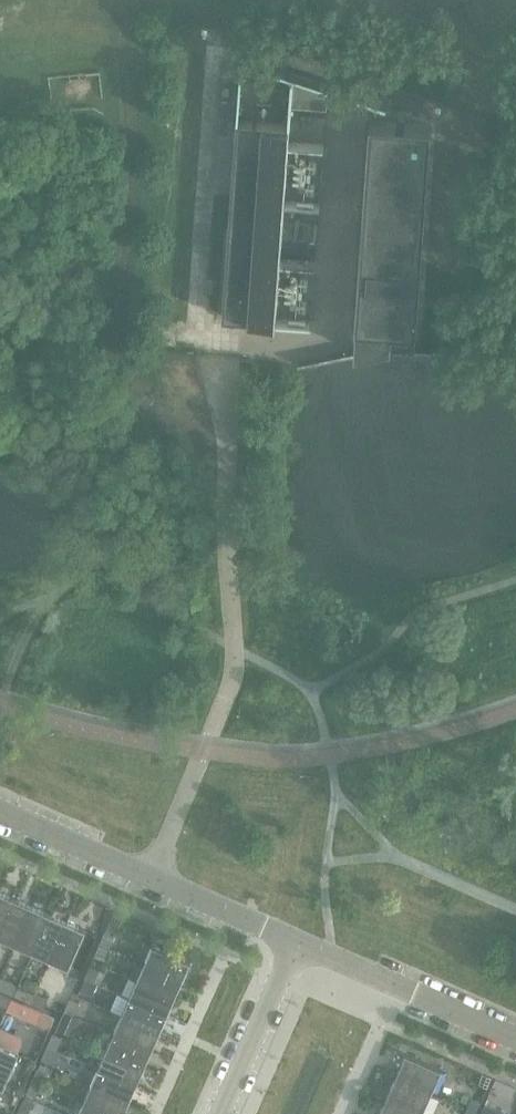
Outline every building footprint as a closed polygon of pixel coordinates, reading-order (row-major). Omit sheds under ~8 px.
[(285,201),(290,143),(295,73),(241,56),(236,138),(220,137),(216,193),(232,194),(223,315),(277,319),(281,260),(285,201)] [(154,311),(153,333),(165,334),(166,311),(154,311)] [(356,350),(357,326),(356,325),(351,325),(349,352),(356,350)] [(0,892),(0,934),(15,898),(0,892)] [(15,898),(0,934),(0,937),(16,944),(33,906),(15,898)] [(50,914),(33,906),(16,944),(34,951),(50,914)] [(67,921),(50,914),(34,951),(51,959),(67,921)] [(86,929),(67,921),(51,959),(69,967),(86,929)] [(106,931),(101,942),(110,946),(115,935),(106,931)] [(110,946),(101,942),(95,955),(104,959),(110,946)] [(153,945),(145,962),(183,979),(191,961),(153,945)] [(183,979),(145,962),(138,980),(175,996),(183,979)] [(90,966),(86,977),(94,981),(99,970),(90,966)] [(3,975),(0,981),(0,985),(16,991),(20,982),(3,975)] [(94,981),(86,977),(80,990),(89,994),(94,981)] [(175,996),(138,980),(130,997),(168,1014),(175,996)] [(33,999),(37,990),(20,983),(16,992),(33,999)] [(50,996),(37,990),(33,999),(46,1005),(50,996)] [(12,998),(0,992),(0,1003),(8,1007),(12,998)] [(168,1014),(130,997),(122,1015),(160,1031),(168,1014)] [(24,1003),(12,998),(8,1007),(21,1012),(24,1003)] [(78,1002),(71,999),(69,998),(65,1009),(74,1013),(78,1002)] [(74,1013),(65,1009),(59,1022),(68,1026),(74,1013)] [(160,1031),(122,1015),(115,1031),(153,1048),(160,1031)] [(153,1048),(115,1031),(107,1050),(145,1066),(153,1048)] [(53,1033),(48,1045),(57,1049),(62,1037),(53,1033)] [(0,1043),(0,1085),(4,1087),(20,1052),(0,1043)] [(57,1049),(48,1045),(43,1057),(52,1061),(57,1049)] [(145,1066),(107,1050),(99,1067),(137,1084),(145,1066)] [(407,1054),(395,1079),(430,1095),(442,1069),(407,1054)] [(137,1084),(99,1067),(92,1085),(129,1101),(137,1084)] [(38,1068),(33,1079),(42,1083),(47,1072),(38,1068)] [(37,1096),(42,1083),(33,1079),(28,1092),(37,1096)] [(385,1104),(408,1113),(422,1113),(430,1095),(395,1079),(385,1104)] [(92,1085),(84,1102),(112,1113),(124,1113),(129,1101),(92,1085)] [(464,1095),(461,1102),(469,1105),(472,1099),(464,1095)] [(467,1111),(474,1113),(476,1113),(481,1102),(472,1099),(469,1105),(467,1111)] [(84,1102),(79,1113),(112,1113),(84,1102)] [(18,1113),(29,1113),(32,1107),(23,1103),(18,1113)] [(380,1113),(408,1113),(385,1104),(380,1113)] [(481,1113),(497,1113),(499,1111),(485,1105),(481,1113)]
